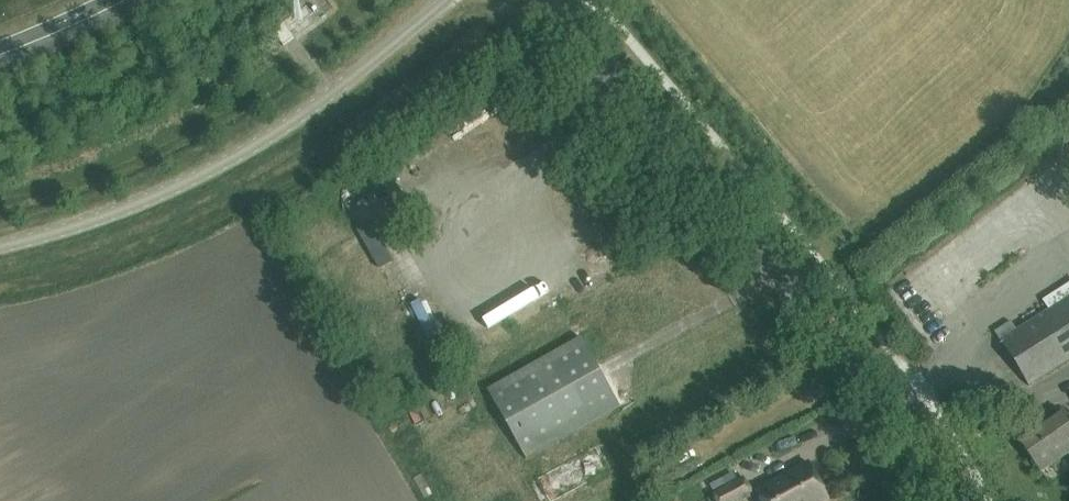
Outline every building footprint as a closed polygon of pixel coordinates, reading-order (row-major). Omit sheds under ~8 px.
[(270,27),(283,46),(294,38),(281,19),(270,27)] [(456,186),(466,179),(432,133),(422,140),(456,186)] [(417,140),(409,147),(430,176),(439,169),(417,140)] [(1017,330),(1011,321),(994,332),(1028,386),(1068,360),(1068,297),(1017,330)] [(487,390),(526,459),(620,407),(581,337),(487,390)] [(998,346),(985,355),(993,366),(1006,357),(998,346)] [(932,372),(941,365),(929,347),(919,354),(932,372)] [(1068,452),(1068,420),(1064,413),(1021,442),(1040,471),(1068,452)] [(609,471),(596,447),(537,479),(550,500),(554,500),(609,471)] [(757,492),(762,500),(826,500),(829,499),(811,464),(757,492)] [(712,493),(716,500),(745,500),(754,496),(743,477),(712,493)]
